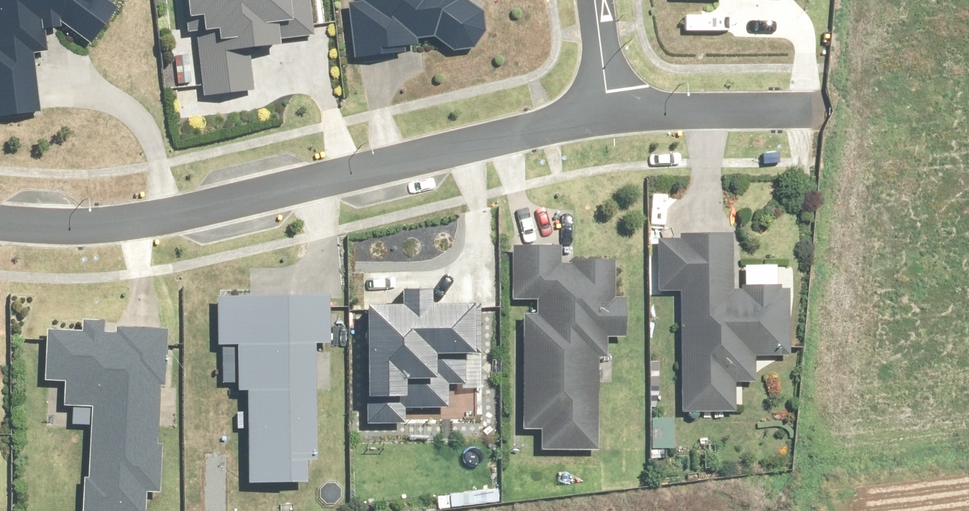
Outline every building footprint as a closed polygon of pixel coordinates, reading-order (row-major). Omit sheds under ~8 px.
[(41,119),(37,52),(50,51),(49,32),(65,30),(92,52),(118,14),(99,0),(0,0),(0,122),(41,119)] [(188,21),(196,20),(204,98),(255,93),(251,51),(282,47),(282,41),(317,38),(313,0),(186,0),(188,21)] [(457,57),(471,57),(484,28),(483,12),(466,0),(366,0),(350,2),(358,63),(420,56),(418,44),(433,42),(457,57)] [(732,290),(732,238),(660,238),(659,293),(683,293),(683,414),(734,414),(734,384),(753,384),(753,358),(788,358),(789,290),(777,290),(777,268),(745,268),(745,290),(732,290)] [(558,257),(558,249),(516,247),(514,304),(528,304),(524,431),(541,432),(540,457),(601,460),(605,340),(626,340),(629,260),(558,257)] [(426,295),(402,295),(402,310),(367,311),(368,425),(408,425),(408,412),(447,411),(447,393),(459,393),(459,357),(472,357),(472,310),(426,310),(426,295)] [(331,344),(332,299),(222,298),(222,346),(240,346),(240,392),(250,392),(250,485),(310,485),(310,461),(320,461),(320,344),(331,344)] [(51,331),(48,383),(66,384),(65,407),(92,408),(86,510),(145,510),(146,494),(159,494),(162,443),(158,443),(164,334),(119,331),(119,335),(51,331)]
